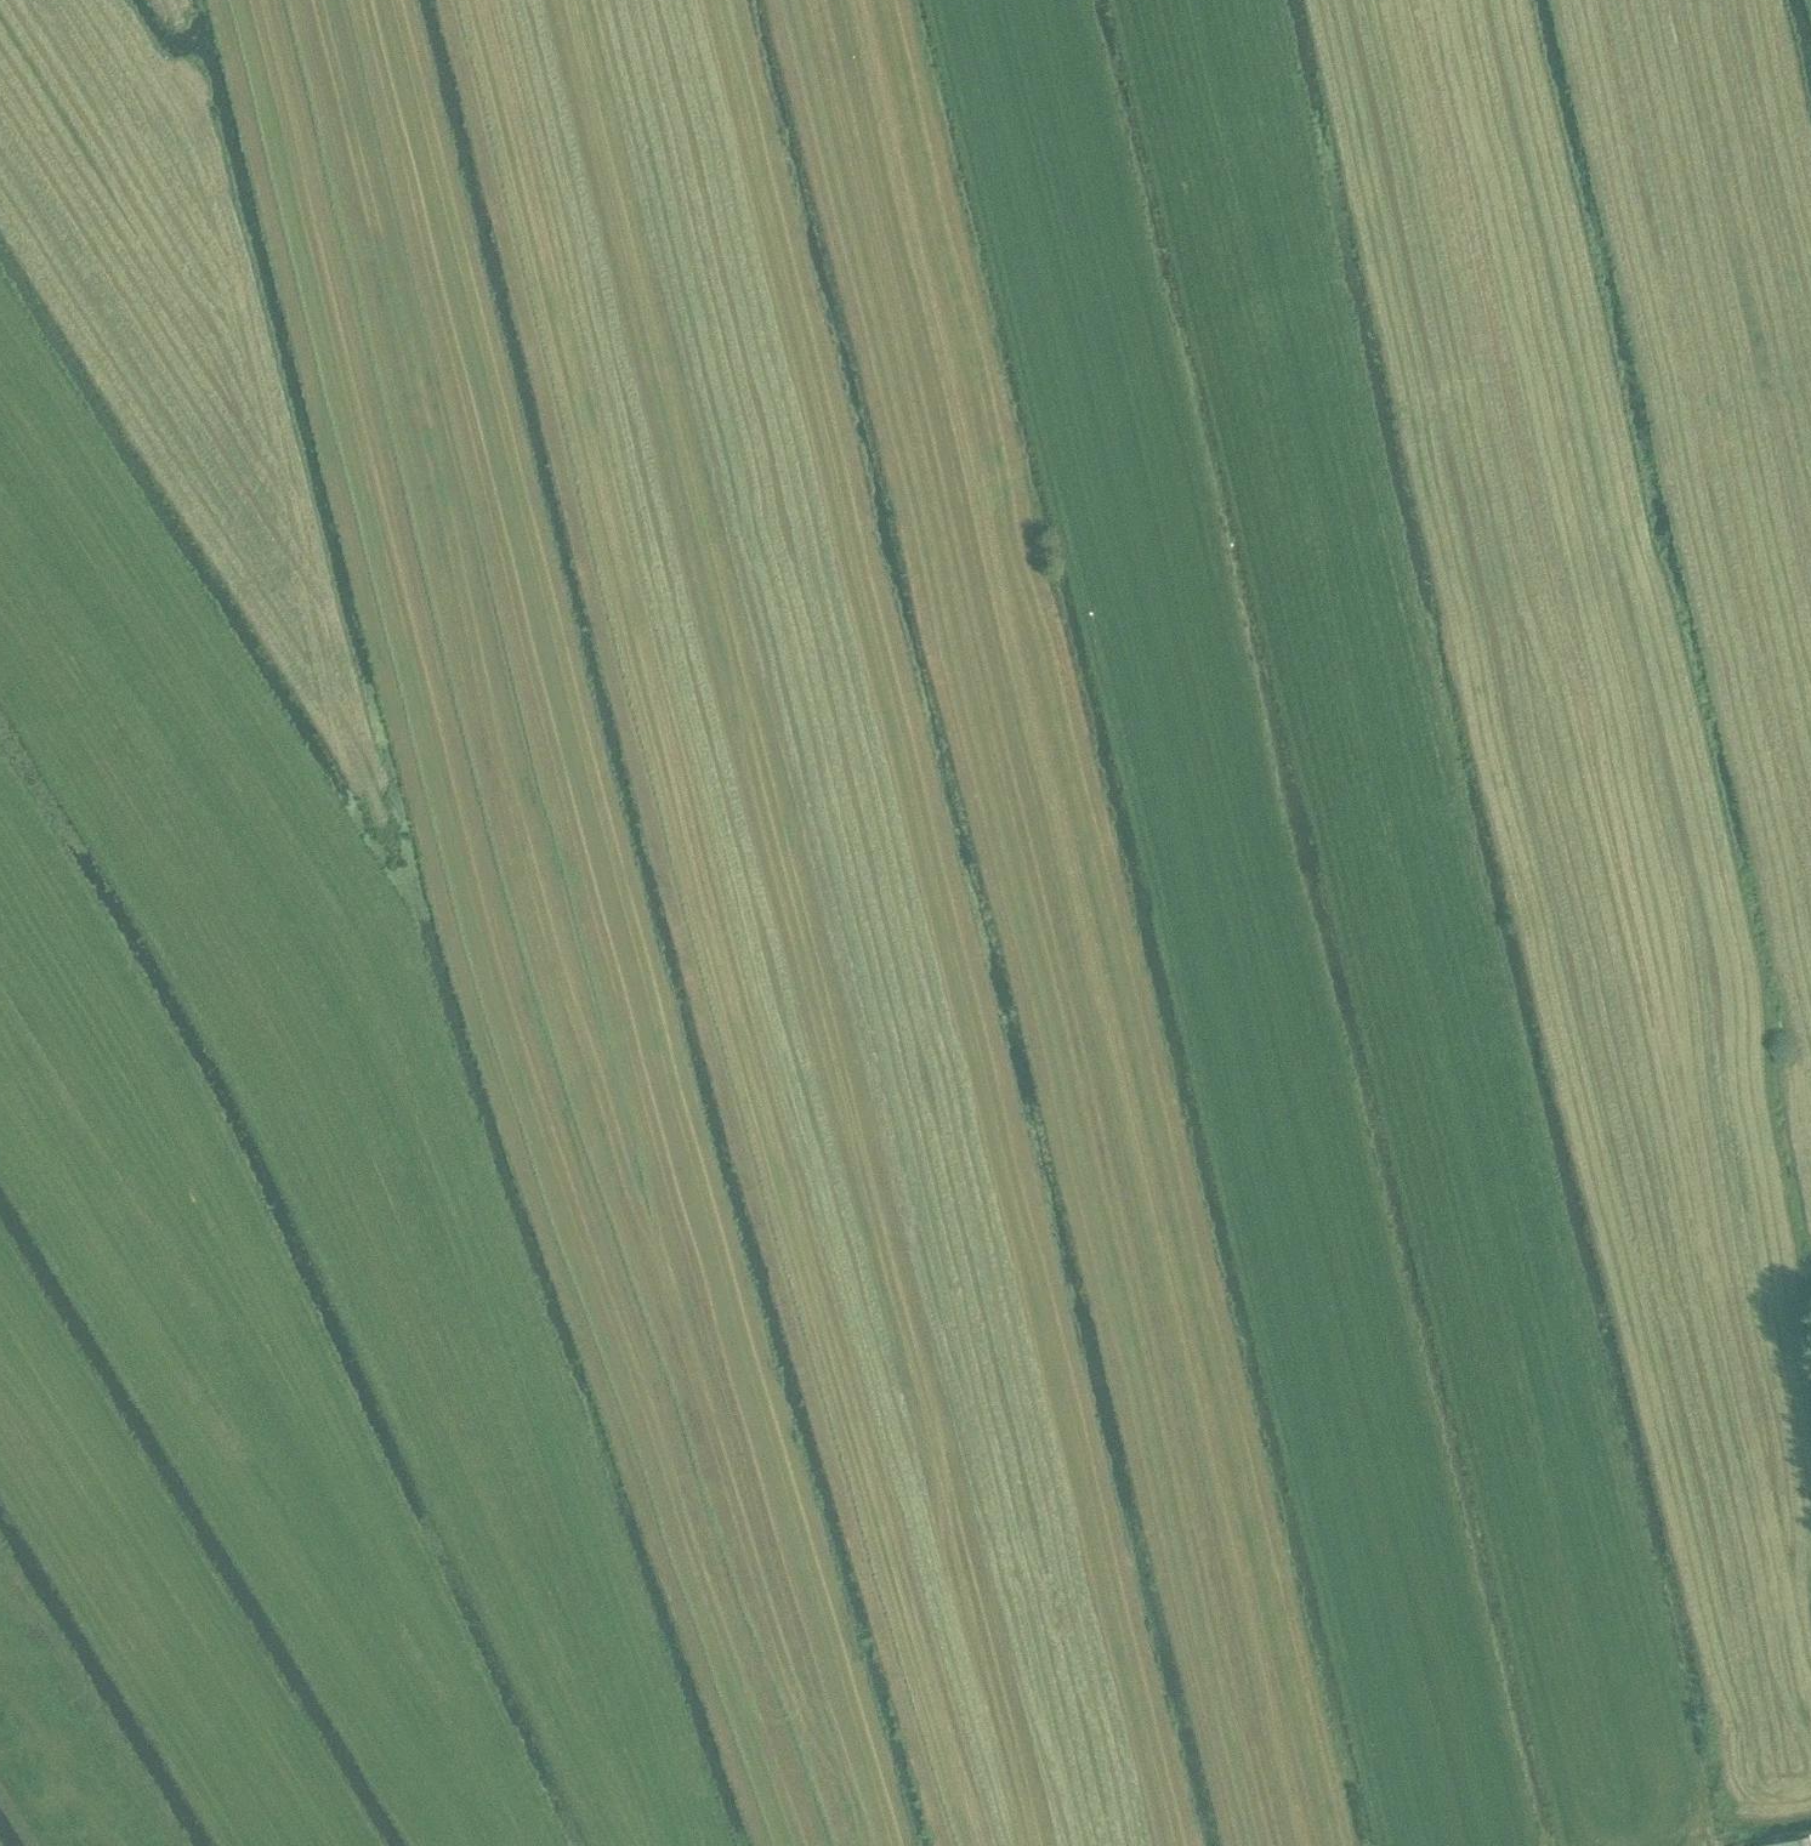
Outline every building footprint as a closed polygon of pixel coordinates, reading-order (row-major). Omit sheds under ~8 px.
[(1761,1843),(1762,1845),(1801,1845),(1799,1835),(1761,1843)]
